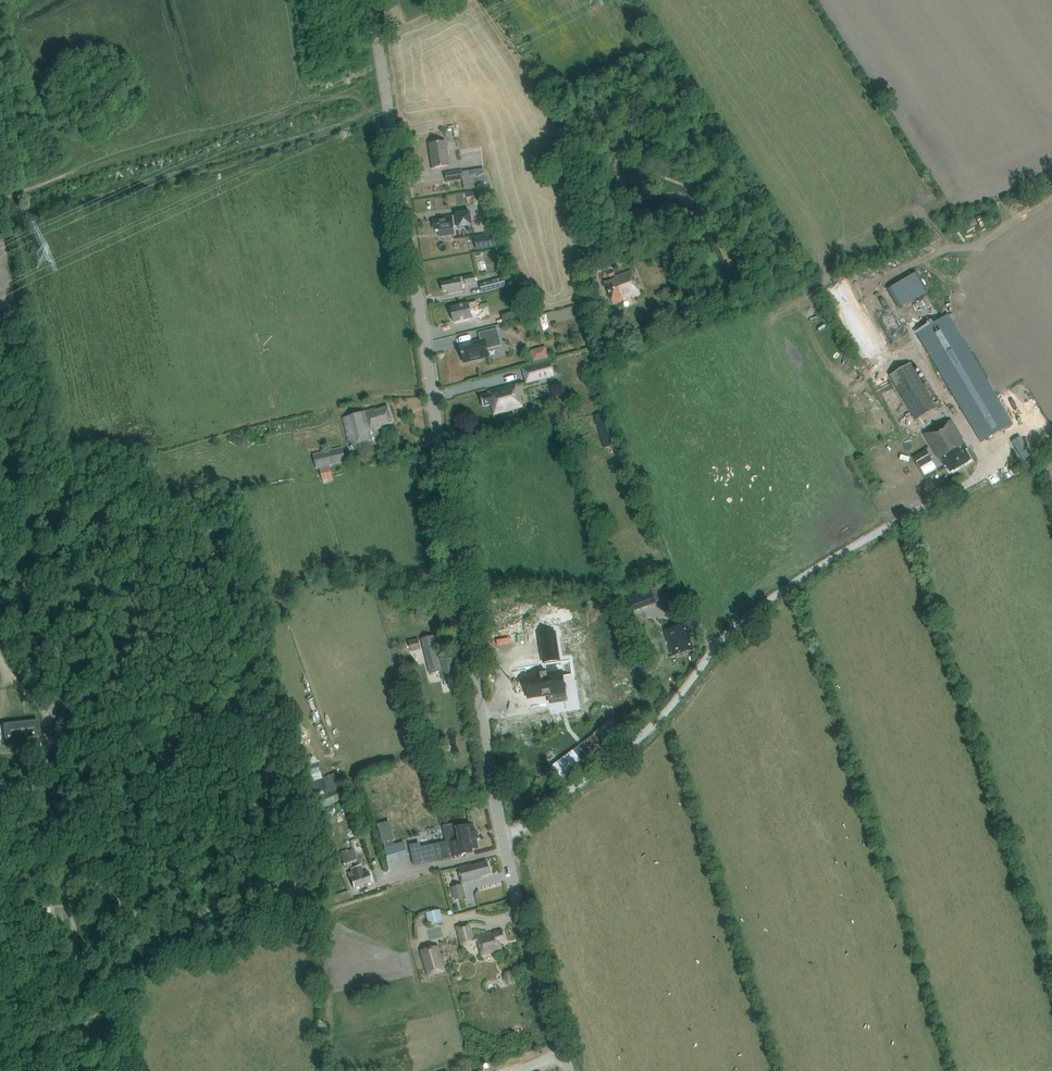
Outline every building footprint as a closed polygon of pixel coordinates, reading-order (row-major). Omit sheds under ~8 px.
[(449,166),(445,142),(430,144),(433,168),(449,166)] [(463,179),(462,172),(462,170),(445,172),(446,182),(463,179)] [(445,219),(433,221),(435,230),(439,230),(440,237),(455,235),(453,224),(457,224),(458,228),(472,226),(470,212),(456,214),(456,216),(445,217),(445,219)] [(497,234),(489,235),(475,237),(477,250),(491,248),(499,246),(497,234)] [(616,278),(606,282),(613,302),(640,293),(631,271),(615,276),(616,278)] [(900,308),(930,294),(920,273),(890,287),(900,308)] [(461,286),(476,283),(474,274),(454,279),(454,280),(442,282),(443,291),(448,291),(448,293),(462,291),(461,286)] [(480,284),(482,292),(505,286),(503,278),(480,284)] [(478,307),(477,301),(451,308),(454,322),(472,318),(470,309),(478,307)] [(550,324),(586,315),(584,304),(543,313),(547,332),(551,331),(550,324)] [(504,323),(523,318),(521,310),(502,315),(504,323)] [(947,315),(917,333),(981,441),(1011,423),(947,315)] [(481,341),(460,346),(464,363),(489,357),(487,349),(501,345),(497,328),(479,333),(481,341)] [(549,362),(524,369),(527,382),(553,375),(549,362)] [(916,418),(937,407),(912,363),(891,374),(916,418)] [(522,406),(517,384),(489,392),(489,393),(481,396),(484,406),(492,404),(495,413),(522,406)] [(376,410),(376,408),(343,418),(350,441),(352,440),(354,446),(351,447),(352,449),(374,442),(371,431),(382,428),(385,435),(389,434),(386,424),(393,422),(388,406),(376,410)] [(607,425),(602,412),(593,415),(597,428),(607,425)] [(942,425),(941,423),(924,433),(944,466),(946,465),(950,472),(971,460),(964,449),(966,448),(950,421),(942,425)] [(314,455),(317,468),(346,461),(343,448),(314,455)] [(926,449),(913,457),(917,464),(930,456),(926,449)] [(927,476),(937,470),(933,462),(922,467),(927,476)] [(334,477),(332,467),(320,469),(323,480),(334,477)] [(631,612),(655,603),(650,590),(626,599),(631,612)] [(674,651),(675,655),(679,654),(688,651),(693,650),(686,625),(667,630),(674,651)] [(554,634),(540,636),(544,661),(558,659),(554,634)] [(422,639),(430,674),(442,671),(446,686),(458,683),(457,678),(458,677),(454,658),(440,661),(434,636),(422,639)] [(420,649),(418,640),(409,642),(411,651),(420,649)] [(526,677),(512,679),(515,699),(550,694),(547,674),(533,676),(533,675),(526,676),(526,677)] [(539,712),(509,717),(511,730),(557,723),(554,701),(537,704),(539,712)] [(4,724),(6,739),(39,735),(37,720),(4,724)] [(594,734),(552,766),(560,776),(602,745),(594,734)] [(307,781),(322,779),(321,767),(305,769),(307,781)] [(319,796),(323,806),(342,798),(337,787),(328,792),(326,786),(315,791),(317,797),(319,796)] [(419,830),(432,828),(429,817),(416,820),(419,830)] [(418,843),(410,845),(414,866),(438,861),(453,857),(467,854),(473,853),(473,849),(479,848),(477,839),(478,838),(477,832),(475,832),(473,824),(458,827),(457,825),(445,828),(449,843),(419,849),(418,843)] [(390,831),(380,833),(382,843),(383,842),(392,840),(390,831)] [(392,840),(383,842),(384,849),(394,846),(392,840)] [(394,846),(384,849),(388,861),(408,856),(404,843),(394,846)] [(341,855),(345,868),(357,864),(353,851),(341,855)] [(460,867),(464,883),(485,878),(484,876),(493,874),(489,861),(473,865),(473,864),(460,867)] [(354,887),(372,882),(368,871),(362,873),(360,867),(351,869),(353,876),(351,877),(354,887)] [(468,898),(465,886),(454,888),(457,900),(468,898)] [(430,925),(445,922),(442,909),(427,912),(430,925)] [(457,925),(462,946),(479,942),(482,956),(503,950),(500,941),(506,940),(503,931),(492,934),(492,932),(475,936),(473,928),(472,928),(470,922),(457,925)] [(424,958),(428,975),(445,970),(441,953),(424,958)] [(516,971),(506,971),(506,982),(515,982),(516,971)]
